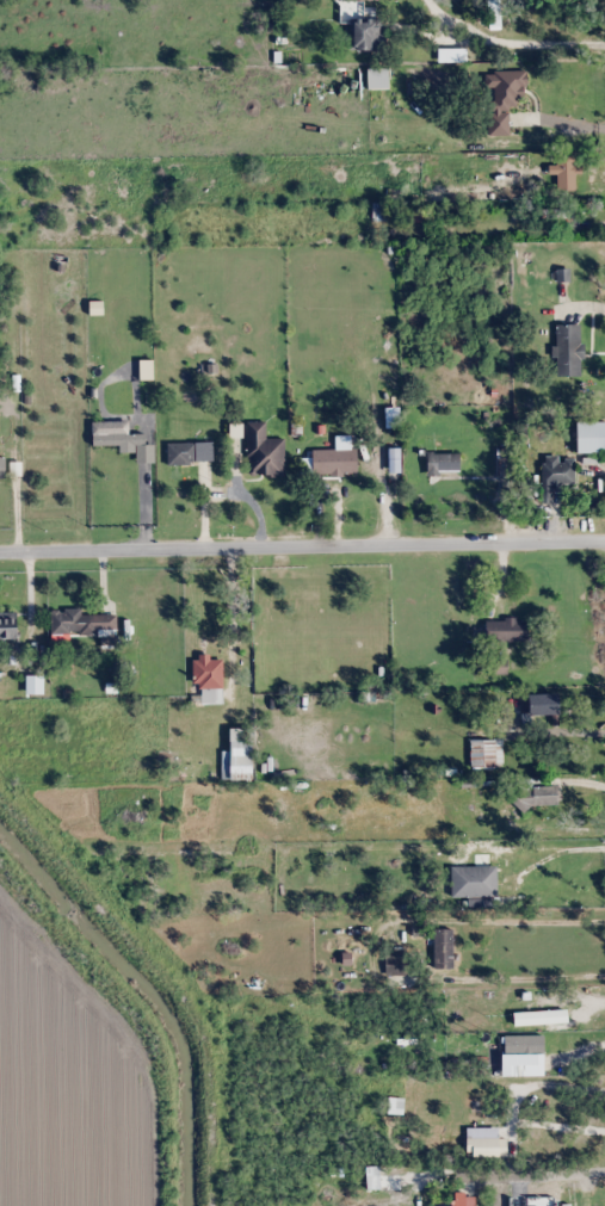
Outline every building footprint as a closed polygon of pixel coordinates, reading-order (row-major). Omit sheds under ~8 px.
[(384,50),(384,19),(350,19),(350,50),(384,50)] [(368,69),(368,89),(390,89),(390,69),(368,69)] [(524,71),(487,72),(488,136),(510,136),(510,108),(524,107),(524,71)] [(580,324),(556,324),(556,377),(580,377),(580,324)] [(578,422),(578,453),(604,453),(604,422),(578,422)] [(248,423),(248,477),(286,477),(285,440),(267,440),(267,423),(248,423)] [(196,443),(168,443),(168,465),(196,465),(196,443)] [(313,450),(313,475),(357,475),(357,450),(313,450)] [(428,476),(461,476),(461,454),(428,454),(428,476)] [(552,500),(552,485),(575,485),(575,457),(542,457),(542,500),(552,500)] [(117,633),(116,614),(81,615),(81,610),(51,611),(51,634),(117,633)] [(17,639),(17,616),(0,616),(0,639),(17,639)] [(526,642),(526,619),(485,619),(485,642),(526,642)] [(223,689),(223,658),(194,658),(194,689),(223,689)] [(530,695),(530,716),(560,716),(560,695),(530,695)] [(230,730),(230,781),(253,781),(253,730),(230,730)] [(502,740),(470,740),(470,768),(502,768),(502,740)] [(529,787),(529,805),(559,805),(559,787),(529,787)] [(435,969),(454,969),(454,930),(435,930),(435,969)] [(386,954),(386,975),(415,975),(415,954),(386,954)] [(567,1023),(567,1011),(514,1011),(514,1023),(567,1023)] [(388,1115),(404,1115),(404,1097),(388,1097),(388,1115)] [(507,1137),(498,1137),(498,1128),(467,1128),(467,1156),(507,1156),(507,1137)] [(435,1205),(465,1205),(465,1193),(453,1193),(453,1202),(435,1202),(435,1205)]
